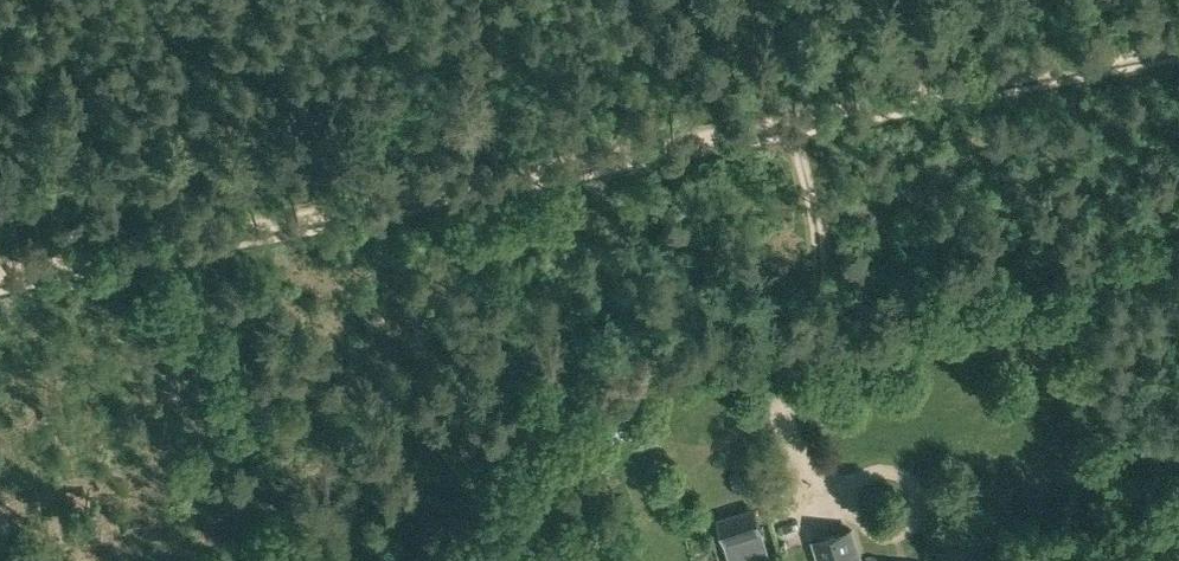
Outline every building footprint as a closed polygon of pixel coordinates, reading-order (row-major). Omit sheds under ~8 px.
[(764,536),(755,508),(719,519),(728,547),(764,536)] [(693,554),(690,529),(680,531),(683,556),(693,554)] [(854,530),(816,541),(822,560),(864,560),(854,530)]
